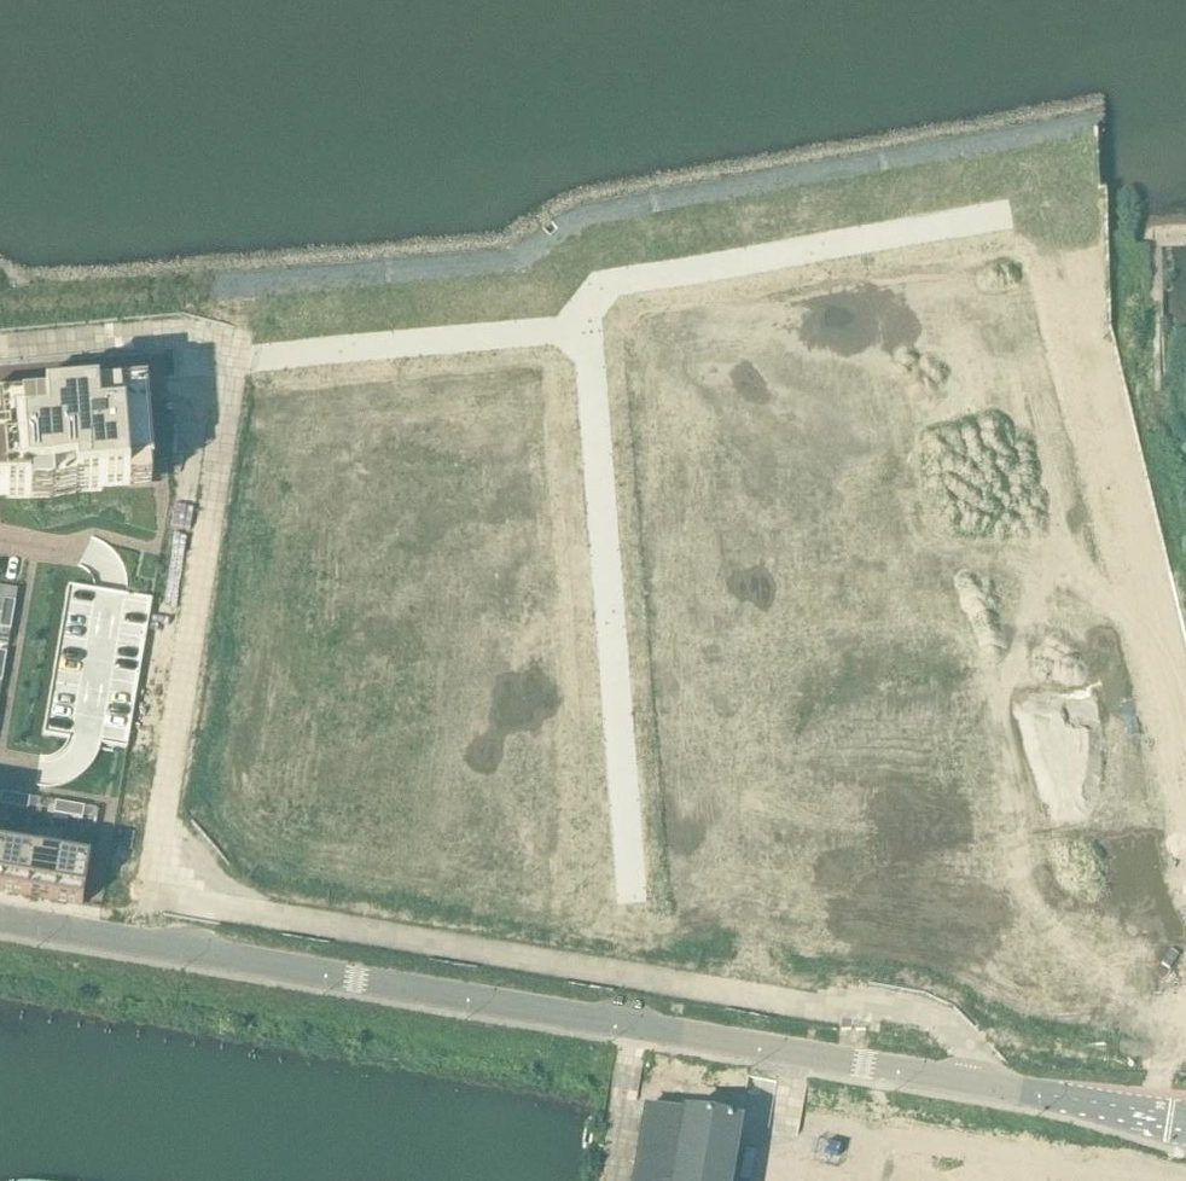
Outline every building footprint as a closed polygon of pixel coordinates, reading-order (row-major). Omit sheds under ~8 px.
[(31,493),(30,484),(55,482),(75,481),(76,490),(129,486),(128,476),(150,474),(153,474),(146,398),(146,397),(146,394),(94,398),(94,402),(45,406),(45,410),(0,414),(0,496),(31,493)] [(69,586),(44,734),(87,741),(127,748),(152,600),(109,592),(69,586)] [(4,600),(1,615),(13,617),(15,602),(4,600)] [(0,623),(0,629),(11,631),(13,617),(1,615),(0,623)] [(0,804),(0,805),(14,807),(14,806),(16,796),(2,794),(0,804)] [(14,806),(14,807),(28,810),(29,809),(30,799),(16,796),(14,806)] [(56,803),(54,815),(68,817),(70,805),(56,803)] [(72,804),(70,816),(84,818),(86,806),(72,804)] [(1,892),(10,841),(0,839),(0,891),(1,892)] [(10,841),(1,892),(28,896),(37,845),(10,841)] [(37,845),(28,896),(56,901),(64,850),(37,845)] [(64,850),(56,901),(83,906),(91,854),(64,850)] [(741,1125),(645,1109),(633,1180),(732,1180),(741,1125)]
